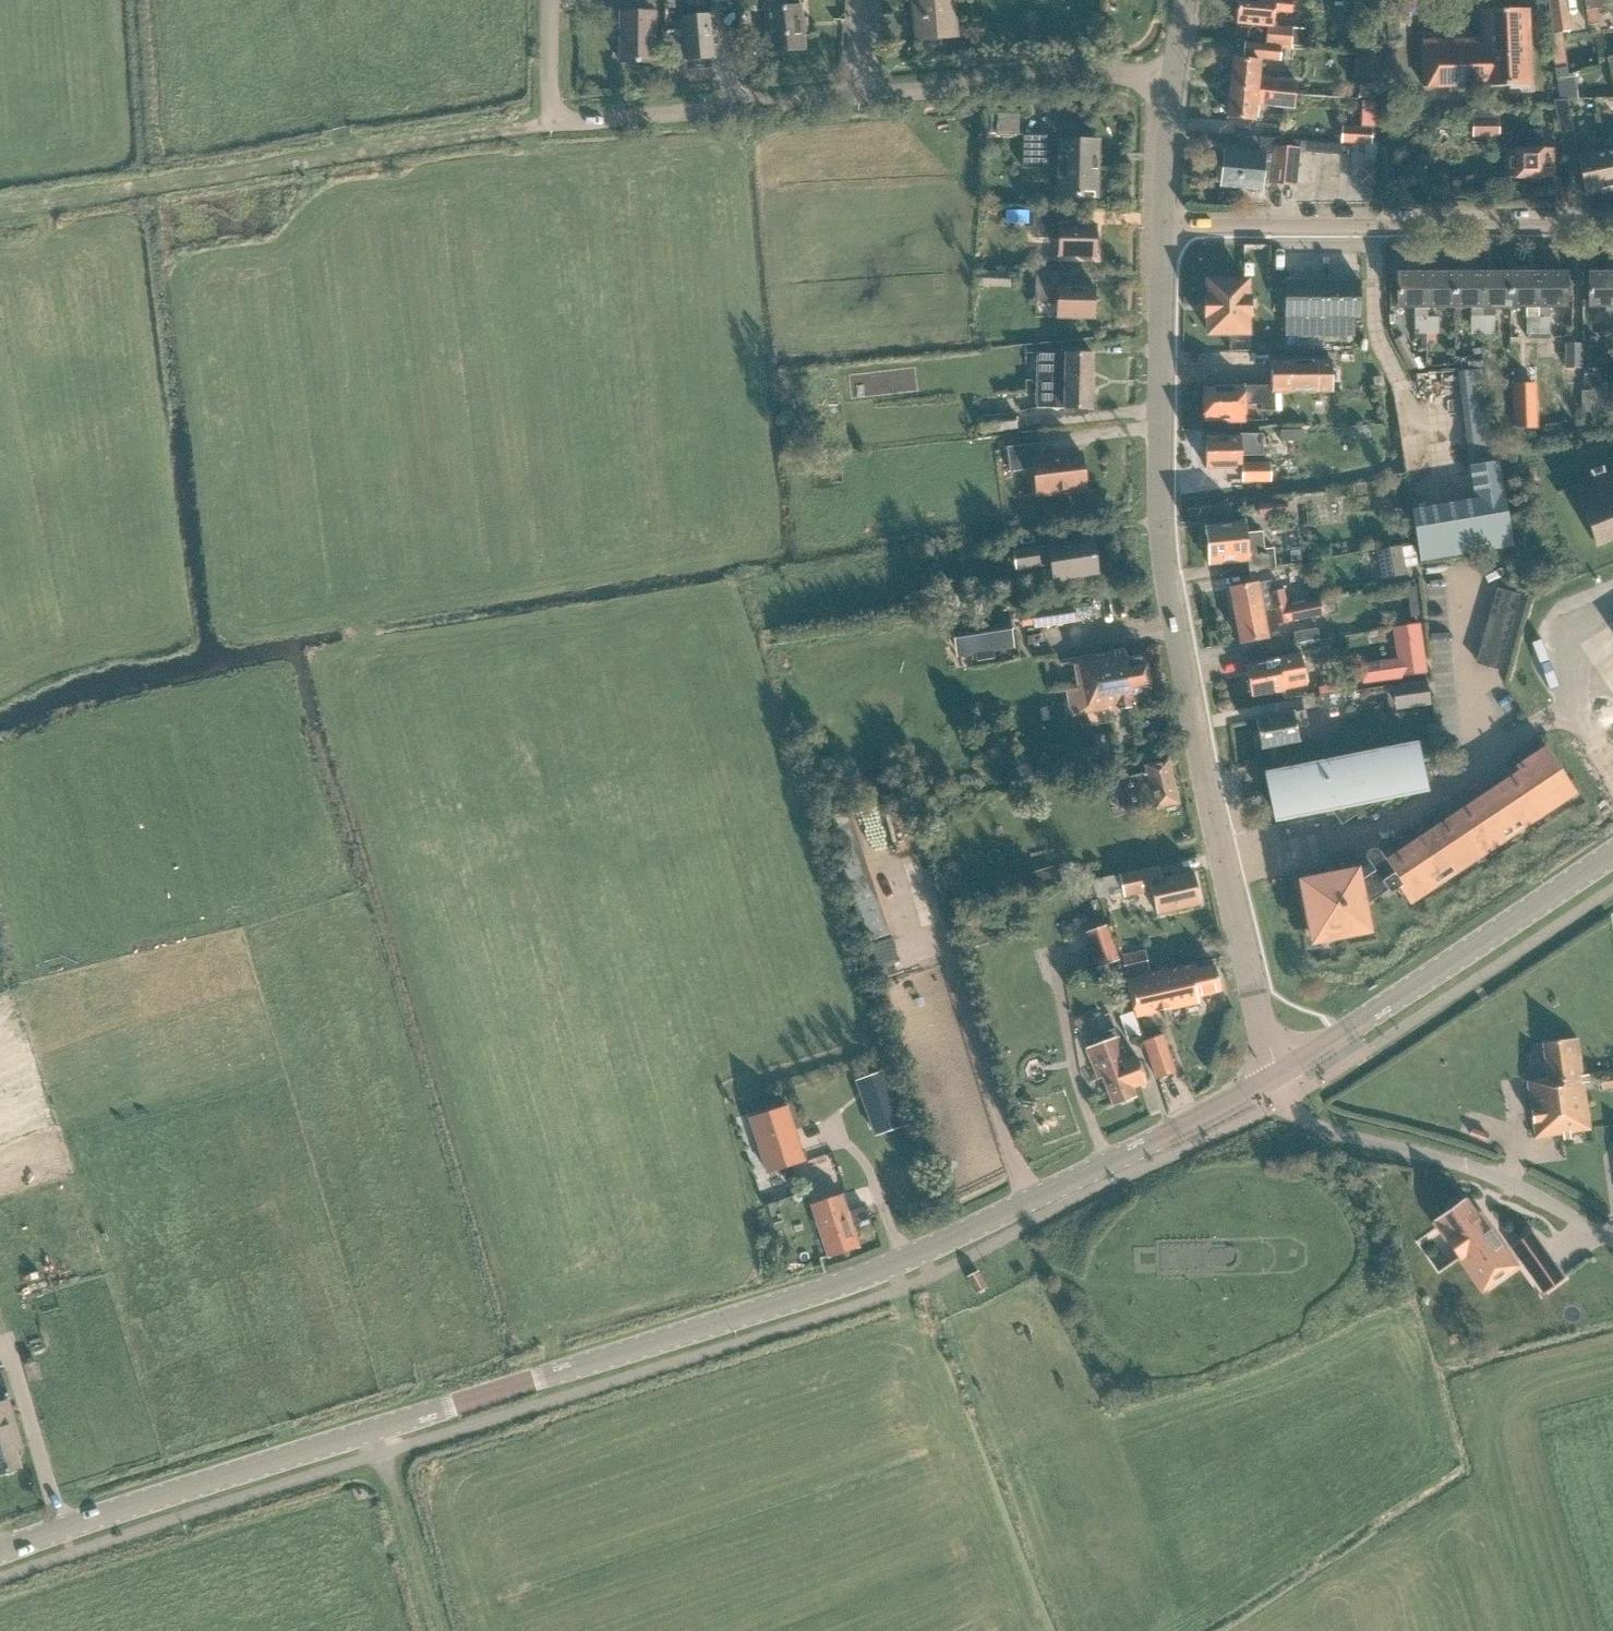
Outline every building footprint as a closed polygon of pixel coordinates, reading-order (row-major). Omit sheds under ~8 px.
[(620,63),(654,63),(654,13),(646,12),(646,0),(611,0),(611,16),(621,16),(620,63)] [(699,4),(681,6),(686,60),(714,58),(709,0),(698,0),(699,4)] [(803,50),(802,34),(807,34),(805,19),(800,19),(799,0),(764,0),(764,10),(767,10),(770,53),(803,50)] [(917,40),(956,37),(953,0),(914,0),(917,40)] [(1293,29),(1273,27),(1274,11),(1291,13),(1292,0),(1238,0),(1236,23),(1268,26),(1266,44),(1303,48),(1305,30),(1293,29)] [(1554,33),(1561,32),(1570,31),(1564,0),(1548,0),(1554,33)] [(1586,10),(1612,6),(1612,0),(1584,0),(1586,10)] [(1484,86),(1530,84),(1527,9),(1481,11),(1482,39),(1422,41),(1424,89),(1484,87),(1484,86)] [(1554,33),(1551,34),(1552,44),(1563,43),(1561,32),(1554,33)] [(1279,46),(1245,43),(1243,57),(1278,60),(1279,46)] [(1230,88),(1296,94),(1297,82),(1258,78),(1259,61),(1233,59),(1233,61),(1229,61),(1227,74),(1231,75),(1230,88)] [(1377,65),(1356,64),(1355,84),(1376,85),(1377,65)] [(1566,66),(1556,68),(1560,100),(1578,99),(1577,91),(1570,92),(1568,75),(1566,66)] [(1294,107),(1296,94),(1230,88),(1229,100),(1226,101),(1224,113),(1228,115),(1227,118),(1253,120),(1255,103),(1294,107)] [(1560,133),(1573,130),(1567,101),(1554,104),(1560,133)] [(1499,119),(1472,118),(1472,137),(1498,137),(1499,119)] [(1359,120),(1359,129),(1371,130),(1371,121),(1359,120)] [(1341,129),(1340,142),(1370,144),(1371,131),(1341,129)] [(1553,177),(1552,149),(1541,149),(1541,130),(1509,130),(1510,149),(1505,149),(1505,178),(1553,177)] [(1096,197),(1097,141),(1084,140),(1084,136),(1023,135),(1022,168),(1037,169),(1037,164),(1059,165),(1059,196),(1096,197)] [(1237,136),(1236,145),(1257,147),(1258,138),(1237,136)] [(1257,156),(1224,153),(1223,169),(1217,168),(1216,181),(1221,182),(1221,185),(1261,189),(1261,182),(1295,185),(1299,149),(1297,149),(1297,146),(1293,146),(1293,148),(1282,148),(1283,141),(1278,140),(1259,138),(1257,156)] [(1612,188),(1605,150),(1588,154),(1586,140),(1574,143),(1585,194),(1612,188)] [(1612,188),(1612,148),(1605,150),(1612,188)] [(1094,257),(1095,224),(1078,224),(1061,224),(1061,210),(1033,209),(1033,219),(1032,238),(1059,238),(1059,256),(1094,257)] [(1010,273),(979,272),(979,286),(1009,287),(1010,273)] [(1093,318),(1094,286),(1059,285),(1060,273),(1060,272),(1036,272),(1035,300),(1058,301),(1057,317),(1093,318)] [(1425,307),(1426,307),(1426,273),(1397,274),(1397,307),(1414,307),(1414,333),(1427,333),(1427,317),(1425,317),(1425,307)] [(1426,307),(1454,307),(1454,273),(1426,273),(1426,307)] [(1470,335),(1482,334),(1481,273),(1454,273),(1454,307),(1470,307),(1470,335)] [(1494,307),(1509,307),(1509,273),(1481,273),(1482,334),(1484,334),(1484,341),(1494,341),(1494,307)] [(1525,333),(1537,332),(1537,316),(1537,306),(1537,273),(1509,273),(1509,307),(1525,306),(1525,333)] [(1566,273),(1537,273),(1537,306),(1566,306),(1566,273)] [(1612,332),(1612,273),(1589,273),(1589,307),(1606,307),(1606,332),(1612,332)] [(1247,281),(1208,282),(1208,299),(1204,299),(1205,317),(1208,317),(1208,334),(1247,334),(1247,317),(1251,317),(1250,298),(1247,299),(1247,281)] [(1360,316),(1359,281),(1285,281),(1285,316),(1286,316),(1286,336),(1353,335),(1353,316),(1360,316)] [(1549,316),(1537,316),(1537,332),(1537,338),(1549,338),(1549,332),(1549,316)] [(1427,317),(1427,333),(1438,333),(1438,317),(1427,317)] [(1393,340),(1409,370),(1417,366),(1401,336),(1393,340)] [(1565,344),(1565,368),(1580,368),(1581,344),(1565,344)] [(1598,347),(1582,347),(1582,368),(1598,368),(1598,347)] [(1037,380),(1092,381),(1092,354),(1037,353),(1037,380)] [(1466,356),(1467,370),(1480,369),(1478,354),(1466,356)] [(1272,392),(1275,392),(1333,392),(1332,361),(1271,361),(1272,387),(1272,392)] [(1091,409),(1092,381),(1037,380),(1036,407),(1064,408),(1091,409)] [(1535,384),(1513,385),(1514,429),(1536,428),(1535,384)] [(1272,392),(1272,387),(1244,388),(1244,387),(1213,387),(1213,390),(1204,390),(1204,419),(1226,418),(1227,421),(1244,420),(1244,414),(1250,414),(1250,403),(1261,403),(1261,411),(1275,411),(1275,392),(1272,392)] [(1016,429),(1014,412),(978,417),(980,433),(1016,429)] [(1302,441),(1302,429),(1279,429),(1279,441),(1302,441)] [(1205,438),(1206,468),(1241,468),(1242,482),(1270,481),(1270,464),(1241,465),(1241,455),(1263,455),(1262,434),(1239,434),(1240,437),(1205,438)] [(1086,489),(1081,453),(1042,458),(1040,443),(1007,447),(1010,472),(1034,468),(1037,495),(1086,489)] [(1418,562),(1511,546),(1496,462),(1467,467),(1473,500),(1410,511),(1418,562)] [(1596,546),(1612,539),(1612,469),(1572,485),(1596,546)] [(1397,483),(1388,485),(1390,493),(1399,491),(1397,483)] [(1286,502),(1258,505),(1259,517),(1288,514),(1286,502)] [(1263,548),(1262,533),(1246,534),(1245,522),(1205,526),(1209,564),(1248,560),(1249,572),(1274,569),(1272,548),(1263,548)] [(1097,574),(1091,539),(1014,551),(1016,569),(1051,563),(1053,580),(1097,574)] [(1400,545),(1383,548),(1388,576),(1405,574),(1404,566),(1401,547),(1400,545)] [(1286,606),(1283,589),(1271,592),(1269,581),(1230,588),(1235,615),(1286,606)] [(1018,588),(1002,591),(1004,605),(1020,602),(1018,588)] [(1499,666),(1519,594),(1496,588),(1476,659),(1499,666)] [(1417,589),(1398,589),(1399,616),(1417,615),(1417,589)] [(1286,606),(1235,615),(1240,642),(1279,635),(1277,624),(1289,622),(1322,615),(1319,600),(1286,606)] [(1070,603),(1033,609),(1035,623),(1035,626),(1073,620),(1070,603)] [(951,623),(955,653),(970,651),(971,660),(990,658),(989,649),(1006,646),(1002,615),(983,618),(984,622),(974,624),(973,620),(951,623)] [(1399,660),(1360,665),(1362,681),(1400,676),(1426,673),(1419,623),(1395,627),(1399,660)] [(1293,632),(1296,645),(1319,640),(1317,627),(1293,632)] [(1066,687),(1071,715),(1109,709),(1109,711),(1135,706),(1133,699),(1152,696),(1145,654),(1126,657),(1125,650),(1074,658),(1079,684),(1066,687)] [(1266,660),(1266,662),(1245,667),(1251,697),(1284,690),(1284,687),(1306,683),(1300,653),(1266,660)] [(1426,681),(1391,685),(1395,708),(1429,703),(1426,681)] [(1296,726),(1307,724),(1304,711),(1293,713),(1293,712),(1256,719),(1261,749),(1299,741),(1296,726)] [(1267,776),(1275,816),(1329,805),(1341,822),(1371,802),(1368,797),(1423,786),(1415,745),(1267,776)] [(1308,886),(1302,887),(1312,936),(1317,935),(1319,941),(1369,931),(1364,907),(1364,905),(1387,890),(1389,893),(1396,889),(1399,887),(1410,903),(1427,891),(1423,884),(1432,877),(1449,866),(1459,860),(1464,867),(1495,846),(1491,838),(1500,832),(1517,821),(1527,814),(1532,821),(1563,800),(1559,793),(1569,786),(1544,748),(1517,766),(1521,772),(1524,777),(1389,867),(1386,862),(1379,851),(1378,850),(1377,849),(1376,849),(1375,848),(1374,848),(1373,848),(1372,848),(1371,848),(1370,848),(1370,849),(1369,849),(1368,850),(1367,850),(1367,851),(1367,852),(1366,852),(1366,853),(1366,854),(1366,855),(1366,856),(1366,857),(1366,858),(1366,859),(1367,859),(1369,863),(1374,870),(1359,880),(1357,870),(1306,880),(1308,886)] [(1138,775),(1118,780),(1125,810),(1135,807),(1137,813),(1178,804),(1168,760),(1157,762),(1155,753),(1143,756),(1145,765),(1144,766),(1146,774),(1138,776),(1138,775)] [(877,821),(874,813),(824,830),(827,838),(830,837),(866,941),(884,935),(848,831),(877,821)] [(1193,872),(1162,879),(1159,866),(1119,875),(1124,896),(1151,890),(1156,914),(1201,903),(1193,872)] [(1052,869),(1035,873),(1039,887),(1056,882),(1052,869)] [(1122,893),(1118,875),(1092,881),(1096,899),(1122,893)] [(1117,960),(1104,918),(1087,923),(1082,925),(1095,967),(1117,960)] [(1195,963),(1127,979),(1135,1017),(1198,1002),(1199,1005),(1214,1001),(1212,992),(1221,990),(1215,966),(1197,970),(1195,963)] [(1140,1034),(1132,1010),(1119,1015),(1126,1039),(1140,1034)] [(1095,1035),(1098,1044),(1086,1048),(1098,1079),(1102,1077),(1111,1100),(1113,1104),(1135,1096),(1132,1088),(1140,1085),(1146,1082),(1137,1056),(1127,1060),(1118,1036),(1117,1036),(1114,1028),(1095,1035)] [(1175,1072),(1162,1035),(1143,1042),(1157,1079),(1175,1072)] [(1547,1076),(1526,1079),(1534,1134),(1562,1130),(1562,1136),(1569,1135),(1569,1129),(1589,1126),(1582,1080),(1588,1079),(1587,1072),(1581,1073),(1576,1035),(1541,1040),(1547,1076)] [(881,1071),(856,1080),(876,1136),(901,1127),(881,1071)] [(1600,1073),(1602,1091),(1612,1090),(1612,1072),(1600,1073)] [(789,1103),(753,1114),(770,1169),(806,1158),(789,1103)] [(828,1257),(859,1247),(851,1224),(869,1218),(865,1206),(847,1212),(842,1194),(810,1204),(828,1257)] [(1463,1197),(1433,1219),(1482,1288),(1516,1264),(1479,1211),(1476,1213),(1463,1197)] [(1530,1232),(1513,1244),(1532,1271),(1549,1258),(1530,1232)] [(968,1277),(976,1292),(986,1287),(977,1272),(968,1277)] [(9,1400),(0,1403),(0,1473),(21,1467),(16,1450),(23,1448),(9,1400)]
